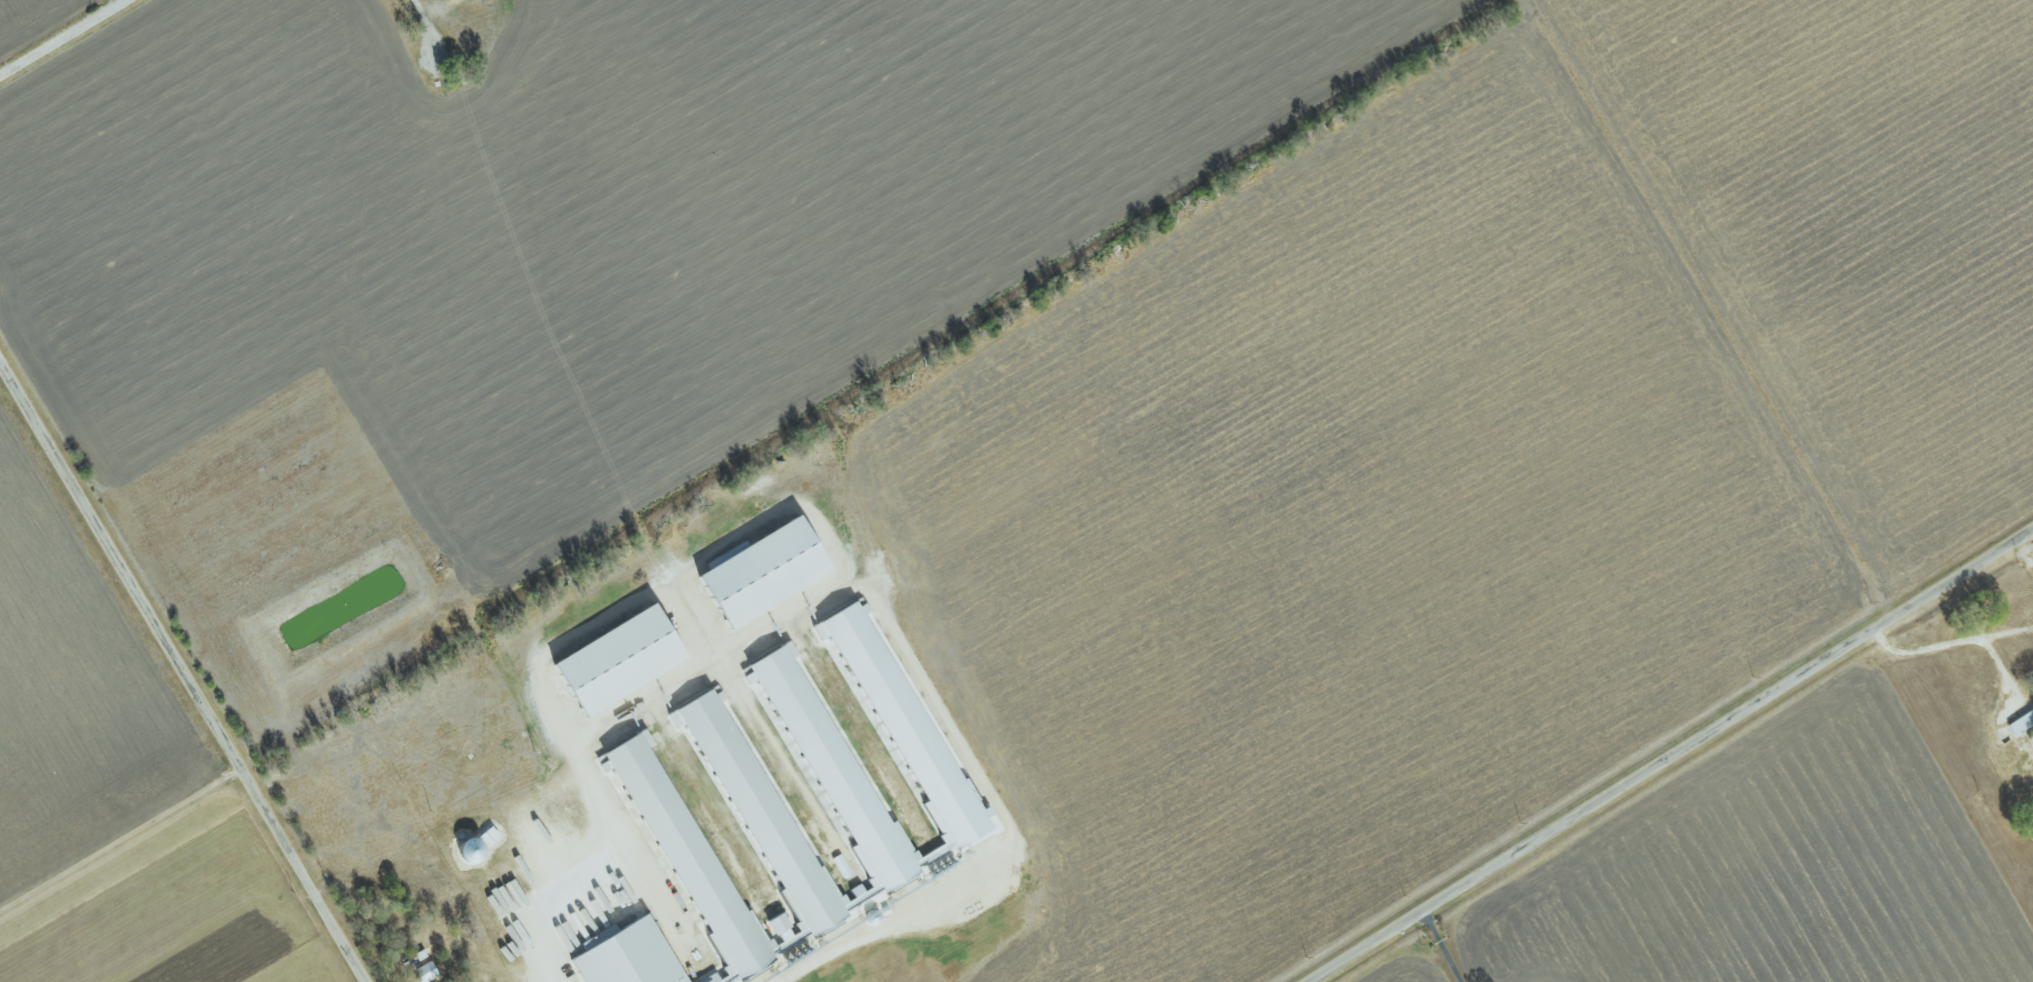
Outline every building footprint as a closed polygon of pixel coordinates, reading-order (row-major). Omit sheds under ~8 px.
[(833,572),(802,514),(748,542),(747,540),(705,562),(709,568),(700,573),(729,627),(833,572)] [(863,598),(825,619),(945,843),(910,862),(792,642),(742,669),(749,683),(762,676),(874,886),(865,891),(861,883),(839,910),(724,696),(723,697),(713,689),(681,706),(801,931),(795,934),(783,912),(769,920),(781,942),(765,951),(647,731),(598,757),(605,771),(617,765),(727,969),(702,981),(731,981),(993,842),(863,598)] [(554,657),(583,714),(687,661),(658,604),(554,657)] [(2032,724),(2032,709),(2007,723),(2013,735),(2032,724)] [(649,911),(571,952),(587,981),(687,981),(649,911)] [(420,981),(426,981),(439,976),(432,961),(414,969),(420,981)]
